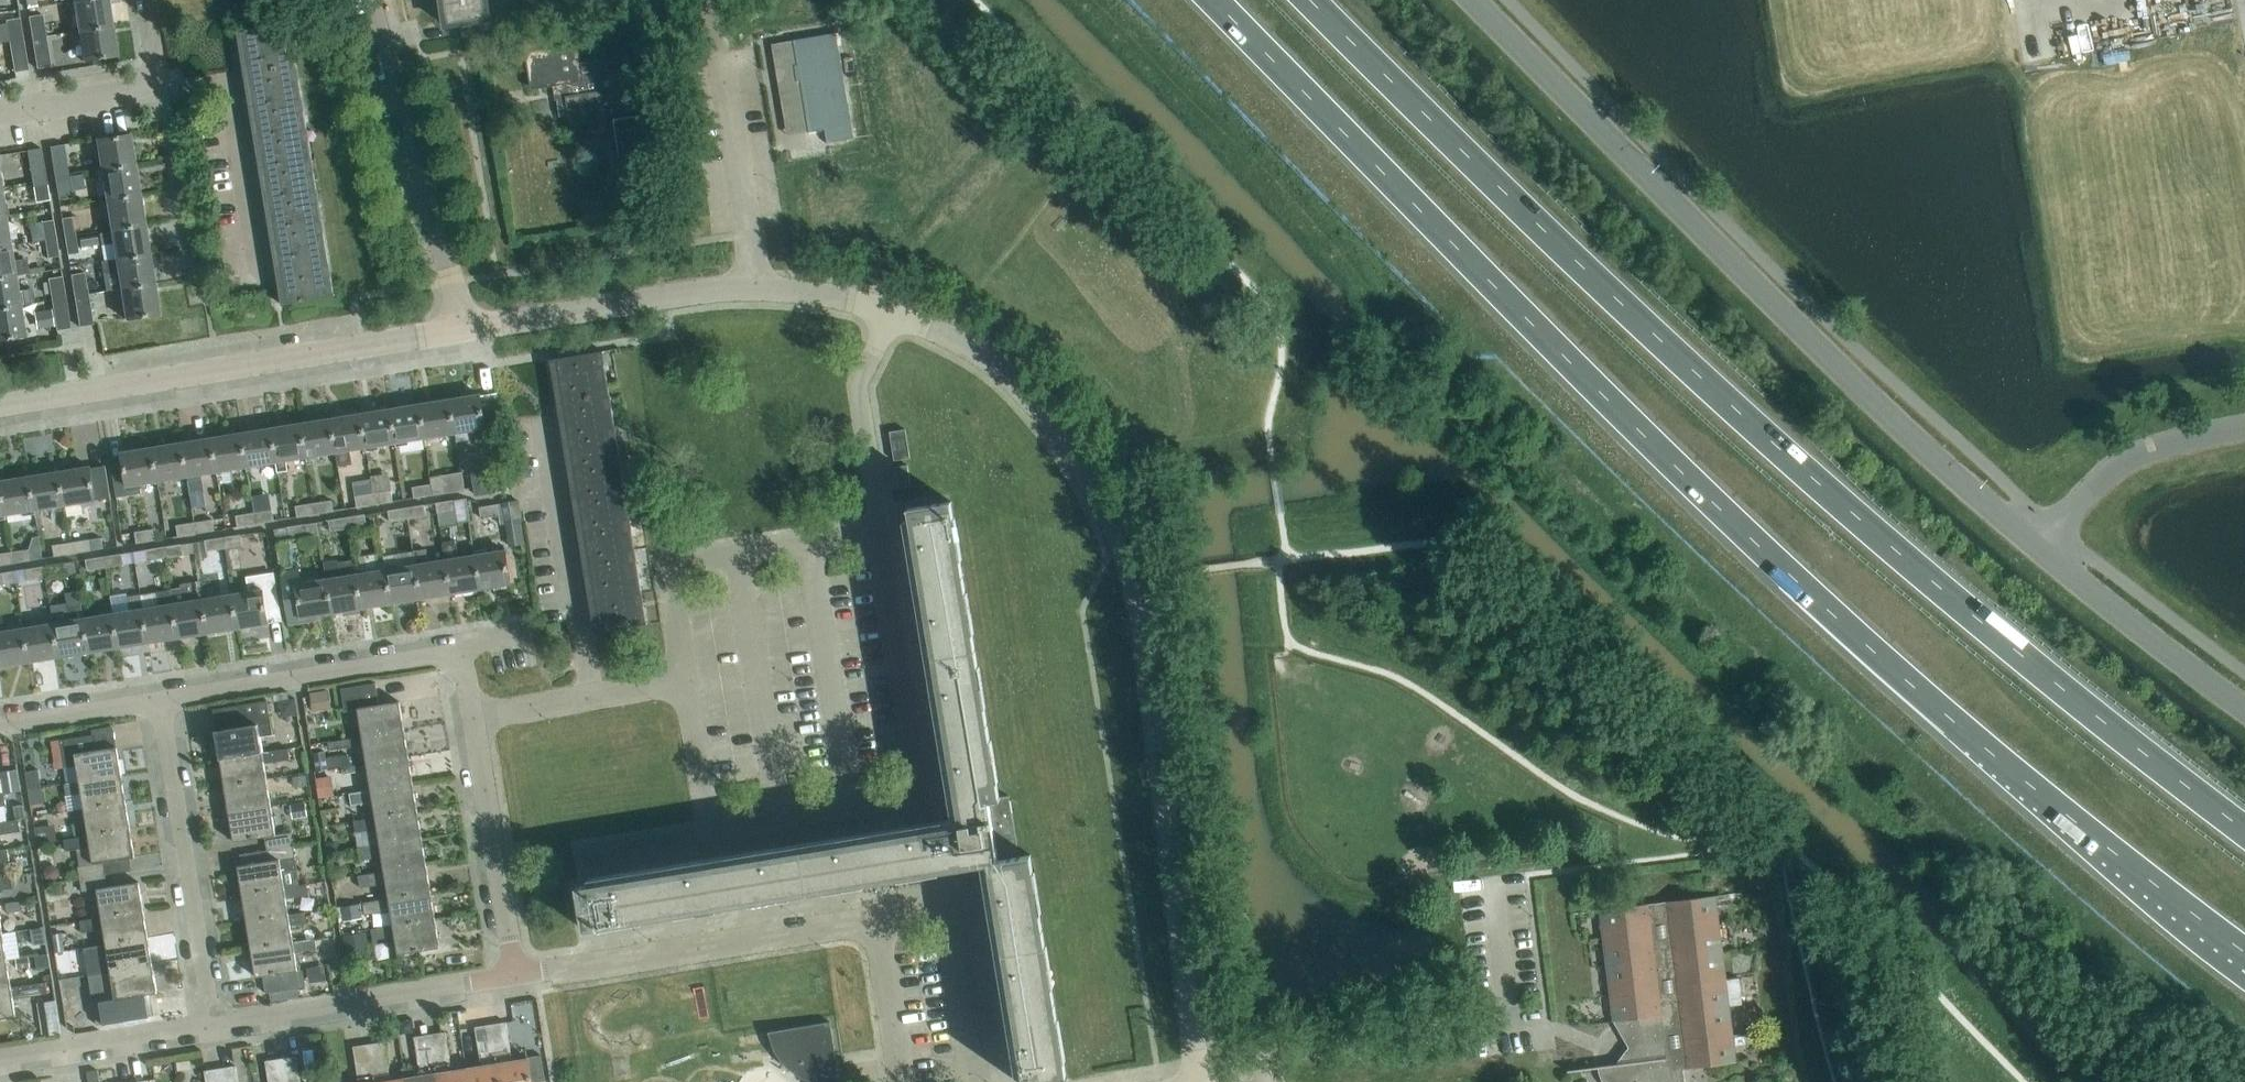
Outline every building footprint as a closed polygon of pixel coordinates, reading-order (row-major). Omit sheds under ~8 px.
[(109,0),(73,0),(78,29),(113,24),(109,0)] [(487,0),(442,0),(446,25),(462,23),(464,37),(492,32),(487,0)] [(45,27),(42,13),(28,16),(31,30),(45,27)] [(22,31),(20,17),(6,19),(8,33),(22,31)] [(281,304),(335,295),(291,22),(237,31),(281,304)] [(118,54),(113,24),(78,29),(83,60),(118,54)] [(51,65),(45,27),(31,30),(37,68),(51,65)] [(28,69),(22,31),(8,33),(14,71),(28,69)] [(854,138),(836,32),(793,39),(808,132),(824,129),(826,143),(854,138)] [(639,115),(637,104),(653,102),(648,68),(632,71),(629,55),(580,62),(577,44),(544,49),(543,40),(525,43),(532,87),(554,84),(559,117),(570,115),(573,131),(614,125),(621,170),(663,163),(655,113),(639,115)] [(845,58),(843,58),(846,71),(847,71),(854,70),(852,57),(845,58)] [(135,163),(130,132),(96,138),(101,168),(135,163)] [(64,143),(50,146),(56,183),(70,181),(64,143)] [(47,185),(41,147),(27,149),(33,187),(47,185)] [(140,193),(135,163),(101,168),(106,198),(140,193)] [(72,195),(70,181),(56,183),(58,198),(72,195)] [(50,199),(47,185),(33,187),(36,201),(50,199)] [(145,223),(140,193),(106,198),(106,199),(99,200),(101,212),(108,211),(111,228),(145,223)] [(5,215),(0,216),(0,246),(10,245),(5,215)] [(76,234),(73,216),(62,217),(65,235),(76,234)] [(56,237),(53,219),(42,220),(45,239),(56,237)] [(150,252),(145,223),(111,228),(107,229),(108,231),(100,232),(101,243),(113,241),(115,258),(150,252)] [(79,251),(76,234),(65,235),(68,253),(79,251)] [(80,248),(98,245),(96,235),(79,238),(80,248)] [(59,255),(56,237),(45,239),(48,257),(59,255)] [(12,260),(10,245),(0,246),(0,277),(15,274),(15,275),(29,272),(26,257),(12,260)] [(155,282),(150,252),(115,258),(101,260),(103,274),(118,272),(120,288),(155,282)] [(87,285),(85,271),(71,274),(73,288),(87,285)] [(32,291),(31,287),(17,290),(15,275),(15,274),(0,277),(0,307),(19,304),(34,302),(32,291)] [(64,289),(62,275),(48,277),(50,291),(64,289)] [(160,312),(155,282),(120,288),(125,318),(160,312)] [(93,323),(87,285),(73,288),(79,326),(93,323)] [(70,327),(64,289),(50,291),(56,329),(70,327)] [(19,304),(0,307),(0,339),(24,335),(19,304)] [(53,324),(51,309),(35,312),(38,327),(53,324)] [(594,632),(648,623),(603,351),(549,360),(594,632)] [(496,393),(480,395),(485,426),(501,423),(496,393)] [(480,394),(450,399),(455,433),(457,441),(469,439),(468,431),(486,428),(485,426),(480,395),(480,394)] [(455,433),(450,399),(420,403),(425,438),(455,433)] [(425,438),(420,403),(390,408),(396,442),(425,438)] [(396,442),(390,408),(360,413),(366,447),(396,442)] [(366,447),(360,413),(330,418),(336,452),(338,466),(353,463),(350,450),(366,447)] [(336,452),(330,418),(301,423),(306,457),(336,452)] [(306,457),(301,423),(271,428),(276,462),(278,471),(288,470),(286,460),(306,457)] [(276,462),(271,428),(241,432),(247,467),(276,462)] [(905,429),(889,431),(894,460),(910,457),(905,429)] [(247,467),(241,432),(211,437),(217,471),(247,467)] [(217,471),(211,437),(182,442),(187,476),(190,494),(203,491),(200,474),(217,471)] [(187,476),(182,442),(152,447),(157,481),(187,476)] [(157,481),(152,447),(121,452),(123,460),(111,462),(117,497),(142,492),(140,484),(157,481)] [(907,464),(895,466),(899,487),(911,485),(907,464)] [(111,497),(105,465),(90,468),(90,466),(60,471),(65,505),(97,500),(97,499),(111,497)] [(65,505),(60,471),(30,476),(35,510),(65,505)] [(472,474),(476,495),(496,492),(492,471),(472,474)] [(462,472),(451,474),(454,491),(465,490),(462,472)] [(454,491),(451,474),(443,475),(442,474),(430,476),(431,483),(433,483),(435,494),(443,493),(454,491)] [(35,510),(30,476),(0,480),(5,514),(35,510)] [(433,483),(431,483),(412,486),(414,498),(435,494),(433,483)] [(393,501),(391,490),(373,493),(375,504),(393,501)] [(375,504),(373,493),(355,496),(357,507),(375,504)] [(334,511),(332,499),(314,502),(316,514),(334,511)] [(456,510),(455,500),(436,502),(438,513),(456,510)] [(523,542),(517,501),(503,503),(509,544),(523,542)] [(950,803),(947,804),(942,809),(944,820),(595,878),(596,883),(579,885),(586,929),(956,868),(957,875),(967,882),(985,879),(1015,1068),(1020,1067),(1023,1081),(1038,1081),(1067,1077),(1030,854),(1019,856),(1009,795),(999,797),(951,501),(908,508),(912,534),(906,535),(950,803)] [(316,514),(314,502),(295,505),(297,517),(316,514)] [(426,515),(425,504),(406,507),(408,518),(426,515)] [(500,515),(498,504),(479,507),(481,518),(500,515)] [(408,518),(406,507),(388,510),(390,521),(408,518)] [(274,521),(272,509),(254,512),(256,524),(274,521)] [(256,524),(254,512),(236,515),(238,526),(256,524)] [(367,525),(365,514),(346,517),(348,528),(367,525)] [(348,528),(346,517),(328,520),(330,531),(348,528)] [(215,530),(213,519),(195,522),(196,533),(215,530)] [(196,533),(195,522),(176,524),(178,536),(196,533)] [(319,535),(316,522),(306,523),(273,529),(275,540),(288,538),(289,540),(319,535)] [(155,540),(154,528),(134,531),(136,543),(155,540)] [(243,545),(241,534),(222,537),(224,548),(225,548),(243,545)] [(224,548),(222,537),(204,540),(206,551),(225,548),(224,548)] [(91,550),(89,539),(71,542),(73,553),(91,550)] [(450,593),(480,589),(475,554),(458,557),(455,540),(442,542),(445,559),(450,593)] [(73,553),(71,542),(52,545),(54,556),(73,553)] [(184,554),(182,544),(162,547),(164,557),(184,554)] [(164,557),(162,547),(145,549),(147,560),(164,557)] [(32,559),(31,550),(30,548),(11,551),(13,562),(32,559)] [(450,593),(445,559),(429,562),(426,548),(413,550),(413,553),(421,598),(450,593)] [(143,561),(141,550),(134,551),(136,563),(143,561)] [(505,550),(475,554),(480,589),(510,584),(505,550)] [(11,551),(0,553),(0,564),(13,562),(11,551)] [(124,564),(122,553),(103,556),(105,567),(105,568),(124,564)] [(421,598),(413,553),(384,558),(385,569),(391,603),(421,598)] [(105,567),(103,556),(85,559),(87,571),(105,568),(105,567)] [(331,613),(361,608),(356,574),(355,567),(353,559),(336,561),(336,559),(323,561),(326,579),(331,613)] [(64,573),(63,563),(44,566),(46,576),(64,573)] [(391,603),(385,569),(369,572),(367,565),(355,567),(356,574),(361,608),(391,603)] [(46,576),(44,566),(24,569),(25,579),(46,576)] [(301,618),(331,613),(326,579),(302,582),(300,569),(280,573),(282,586),(287,618),(288,618),(301,616),(301,618)] [(267,618),(282,616),(279,599),(274,573),(247,578),(249,591),(232,594),(238,628),(268,623),(267,618)] [(208,633),(202,598),(201,599),(199,580),(186,582),(187,588),(171,591),(173,603),(172,603),(178,637),(208,633)] [(143,608),(140,593),(127,596),(130,610),(113,613),(118,647),(148,642),(143,608)] [(238,628),(232,594),(202,598),(208,633),(238,628)] [(59,657),(89,652),(83,618),(84,618),(81,600),(50,605),(53,623),(59,657)] [(172,603),(143,608),(148,642),(178,637),(172,603)] [(118,647),(113,613),(84,618),(83,618),(89,652),(118,647)] [(59,657),(53,623),(24,627),(29,661),(59,657)] [(24,627),(0,631),(0,666),(29,661),(24,627)] [(404,729),(400,701),(379,704),(376,682),(341,688),(345,711),(358,709),(362,735),(404,729)] [(326,687),(309,690),(311,708),(329,705),(326,687)] [(276,693),(281,714),(296,711),(290,689),(276,693)] [(273,734),(271,722),(267,700),(213,709),(216,730),(220,758),(262,751),(260,736),(273,734)] [(409,756),(404,729),(362,735),(367,763),(409,756)] [(77,765),(80,781),(122,774),(117,746),(97,750),(94,734),(60,740),(64,767),(77,765)] [(328,750),(349,747),(348,738),(327,741),(328,750)] [(267,778),(264,763),(290,759),(289,748),(262,752),(262,751),(220,758),(225,785),(267,778)] [(314,752),(316,770),(327,768),(325,751),(314,752)] [(413,783),(409,756),(367,763),(371,789),(350,793),(413,783)] [(342,773),(356,771),(355,764),(341,767),(342,773)] [(22,790),(19,769),(0,771),(1,777),(3,793),(22,790)] [(126,801),(122,774),(80,781),(65,783),(67,795),(82,793),(84,808),(126,801)] [(329,776),(316,778),(319,798),(332,796),(329,776)] [(306,785),(304,777),(293,778),(295,787),(306,785)] [(271,806),(267,778),(225,785),(229,812),(271,806)] [(418,810),(413,783),(350,793),(351,804),(373,801),(376,817),(354,820),(418,810)] [(39,788),(28,790),(30,805),(41,803),(39,788)] [(130,828),(126,801),(84,808),(89,835),(130,828)] [(306,815),(304,801),(290,803),(292,817),(306,815)] [(17,819),(26,818),(24,804),(14,806),(17,819)] [(276,834),(271,806),(229,812),(234,841),(265,836),(267,848),(293,844),(291,832),(276,834)] [(422,837),(418,810),(354,820),(356,832),(378,828),(380,844),(358,847),(358,848),(422,837)] [(21,831),(21,830),(20,830),(19,819),(0,822),(0,834),(21,831)] [(135,857),(130,828),(89,835),(77,837),(79,849),(90,847),(93,863),(78,865),(80,878),(106,874),(104,862),(135,857)] [(426,864),(422,837),(358,848),(360,859),(382,856),(384,871),(426,864)] [(335,839),(326,840),(328,851),(337,850),(335,839)] [(285,888),(300,885),(297,869),(293,844),(267,848),(269,860),(238,866),(242,893),(284,887),(285,888)] [(9,860),(7,849),(0,850),(0,862),(9,860)] [(431,891),(426,864),(384,871),(358,875),(360,887),(386,882),(389,897),(389,898),(431,891)] [(344,876),(344,867),(333,868),(333,877),(344,876)] [(108,887),(106,874),(80,878),(82,891),(97,889),(101,916),(144,909),(139,882),(108,887)] [(13,887),(12,887),(11,876),(0,877),(0,890),(13,887)] [(306,884),(300,885),(285,888),(284,887),(242,893),(247,921),(289,914),(286,898),(308,894),(306,884)] [(435,918),(431,891),(389,898),(389,897),(363,902),(365,914),(391,909),(393,925),(435,918)] [(1682,1068),(1735,1061),(1714,895),(1599,909),(1613,1020),(1628,1046),(1636,1045),(1638,1060),(1597,1066),(1598,1072),(1600,1078),(1602,1081),(1684,1081),(1682,1068)] [(6,904),(7,912),(21,910),(19,902),(6,904)] [(341,905),(342,914),(362,911),(360,902),(341,905)] [(148,936),(144,909),(101,916),(102,916),(80,920),(82,932),(103,928),(106,943),(148,936)] [(291,925),(306,922),(304,912),(289,914),(247,921),(251,948),(293,941),(291,925)] [(440,947),(435,918),(393,925),(371,928),(373,939),(395,936),(398,953),(440,947)] [(45,941),(43,927),(32,929),(34,942),(45,941)] [(369,958),(365,931),(343,935),(347,962),(369,958)] [(54,951),(63,950),(60,932),(51,934),(53,943),(54,951)] [(152,964),(148,936),(106,943),(106,944),(84,947),(86,959),(108,955),(110,970),(152,964)] [(300,987),(295,952),(317,949),(315,938),(293,941),(251,948),(256,976),(263,975),(266,993),(300,987)] [(65,950),(55,952),(56,958),(66,957),(65,950)] [(28,965),(27,956),(16,957),(17,966),(28,965)] [(7,959),(0,960),(0,988),(12,986),(12,987),(7,959)] [(157,992),(152,964),(110,970),(110,971),(89,974),(91,986),(112,983),(115,998),(93,1002),(97,1024),(132,1018),(128,997),(157,992)] [(80,996),(88,995),(85,973),(65,977),(70,1006),(81,1004),(80,996)] [(12,987),(12,986),(0,988),(0,1017),(16,1015),(13,998),(48,993),(46,981),(12,987)] [(61,1029),(56,1000),(37,1003),(43,1036),(54,1034),(61,1033),(61,1029)] [(528,1057),(513,1060),(506,1021),(491,1024),(501,1081),(538,1081),(546,1081),(542,1055),(528,1057)] [(841,1072),(832,1021),(783,1030),(789,1047),(798,1059),(811,1068),(826,1073),(841,1072)] [(491,1024),(475,1026),(482,1065),(467,1067),(469,1081),(501,1081),(491,1024)] [(467,1067),(452,1070),(445,1031),(430,1034),(438,1081),(469,1081),(467,1067)] [(430,1034),(414,1036),(421,1075),(406,1077),(406,1081),(438,1081),(430,1034)] [(406,1077),(391,1080),(385,1041),(369,1044),(375,1081),(406,1081),(406,1077)] [(369,1044),(354,1046),(359,1081),(375,1081),(369,1044)] [(281,1058),(285,1081),(301,1081),(297,1055),(281,1058)] [(281,1058),(266,1060),(269,1081),(285,1081),(281,1058)] [(236,1065),(220,1068),(222,1081),(239,1081),(236,1065)] [(220,1068),(205,1070),(206,1081),(222,1081),(220,1068)] [(99,1070),(87,1071),(88,1081),(100,1081),(99,1070)]
